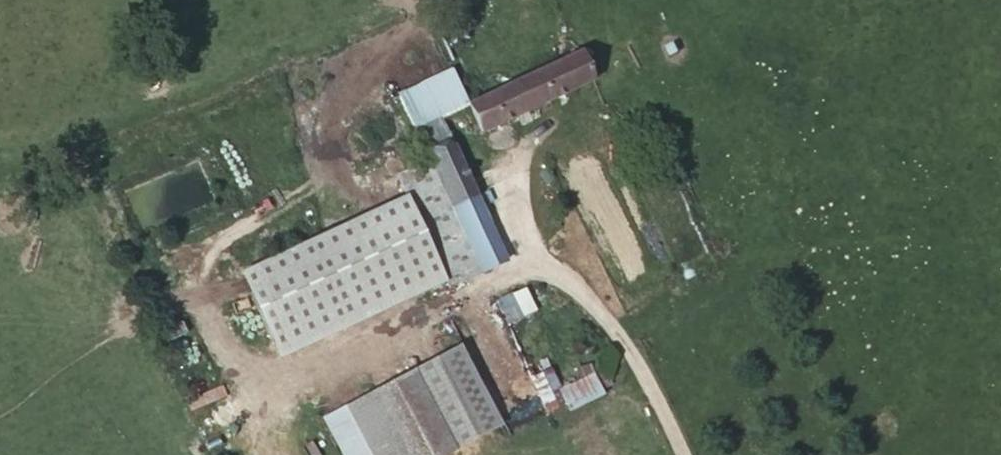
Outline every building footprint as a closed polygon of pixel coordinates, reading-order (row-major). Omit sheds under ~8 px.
[(532,123),(591,98),(578,68),(465,119),(478,148),(532,123)] [(398,92),(412,131),(470,110),(455,71),(398,92)] [(446,219),(473,206),(439,131),(411,143),(428,178),(446,219)] [(446,304),(478,288),(446,219),(428,178),(394,193),(446,304)] [(478,288),(505,275),(473,206),(446,219),(478,288)] [(432,280),(401,213),(237,290),(268,356),(432,280)] [(527,288),(497,301),(508,325),(538,311),(527,288)] [(559,388),(568,413),(605,400),(597,375),(559,388)] [(559,420),(543,381),(532,387),(529,381),(522,384),(540,429),(559,420)] [(408,389),(318,437),(328,454),(443,454),(408,389)]
